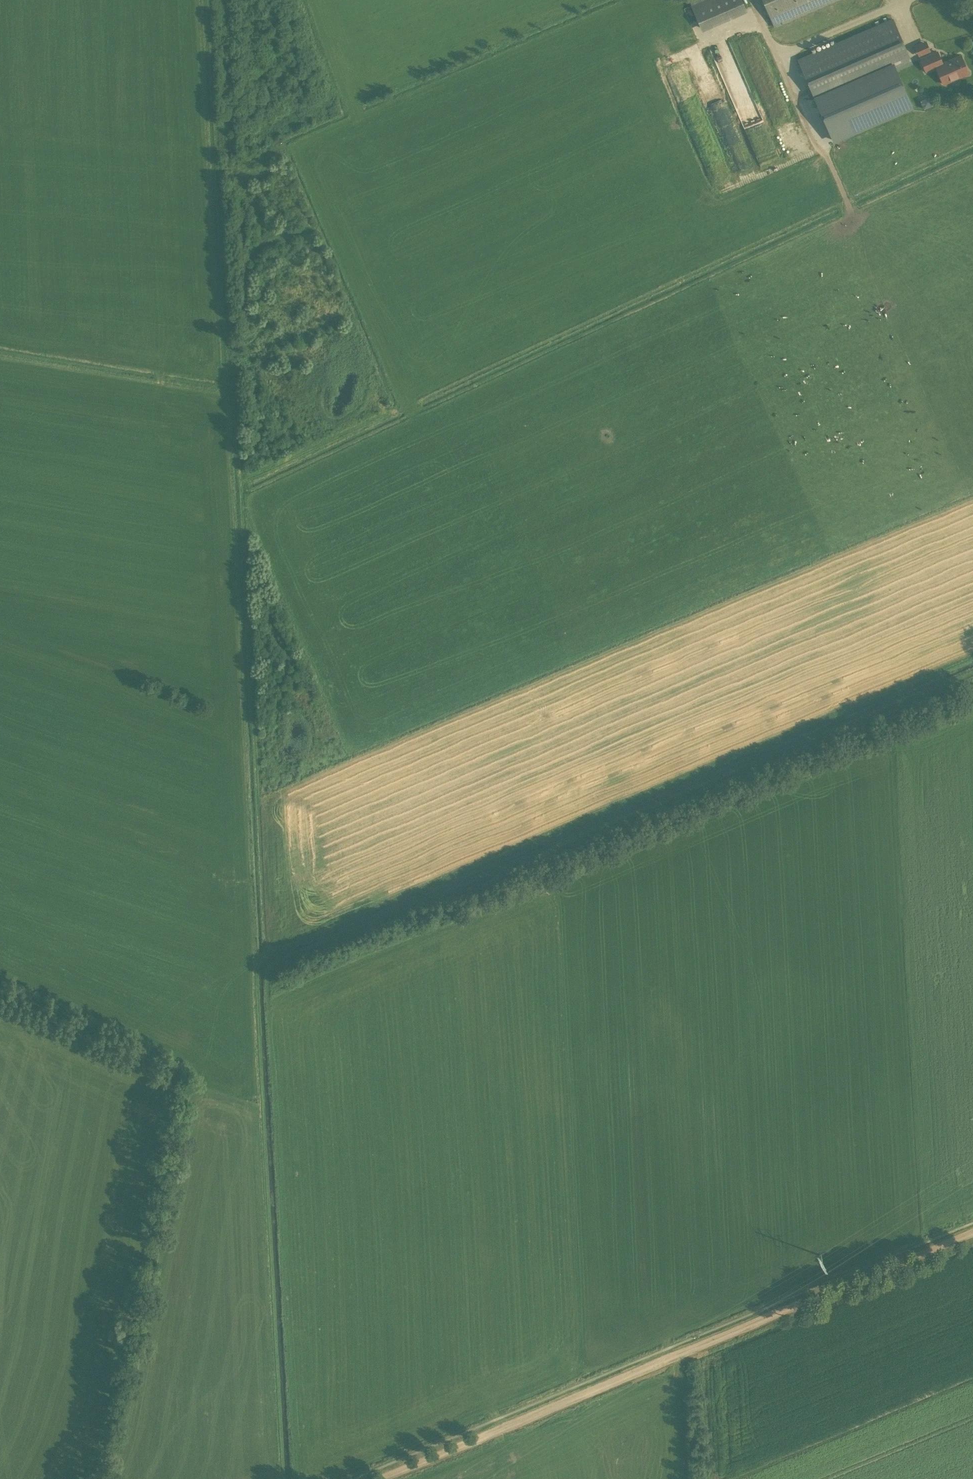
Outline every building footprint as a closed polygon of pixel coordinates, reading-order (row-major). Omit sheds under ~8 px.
[(701,28),(745,9),(741,0),(703,0),(691,5),(701,28)] [(775,27),(837,0),(763,0),(775,27)] [(897,69),(911,63),(893,19),(799,60),(818,103),(834,142),(914,108),(897,69)] [(921,59),(926,71),(936,67),(943,84),(968,73),(960,55),(942,63),(937,52),(921,59)] [(925,108),(935,105),(932,96),(922,99),(925,108)]
